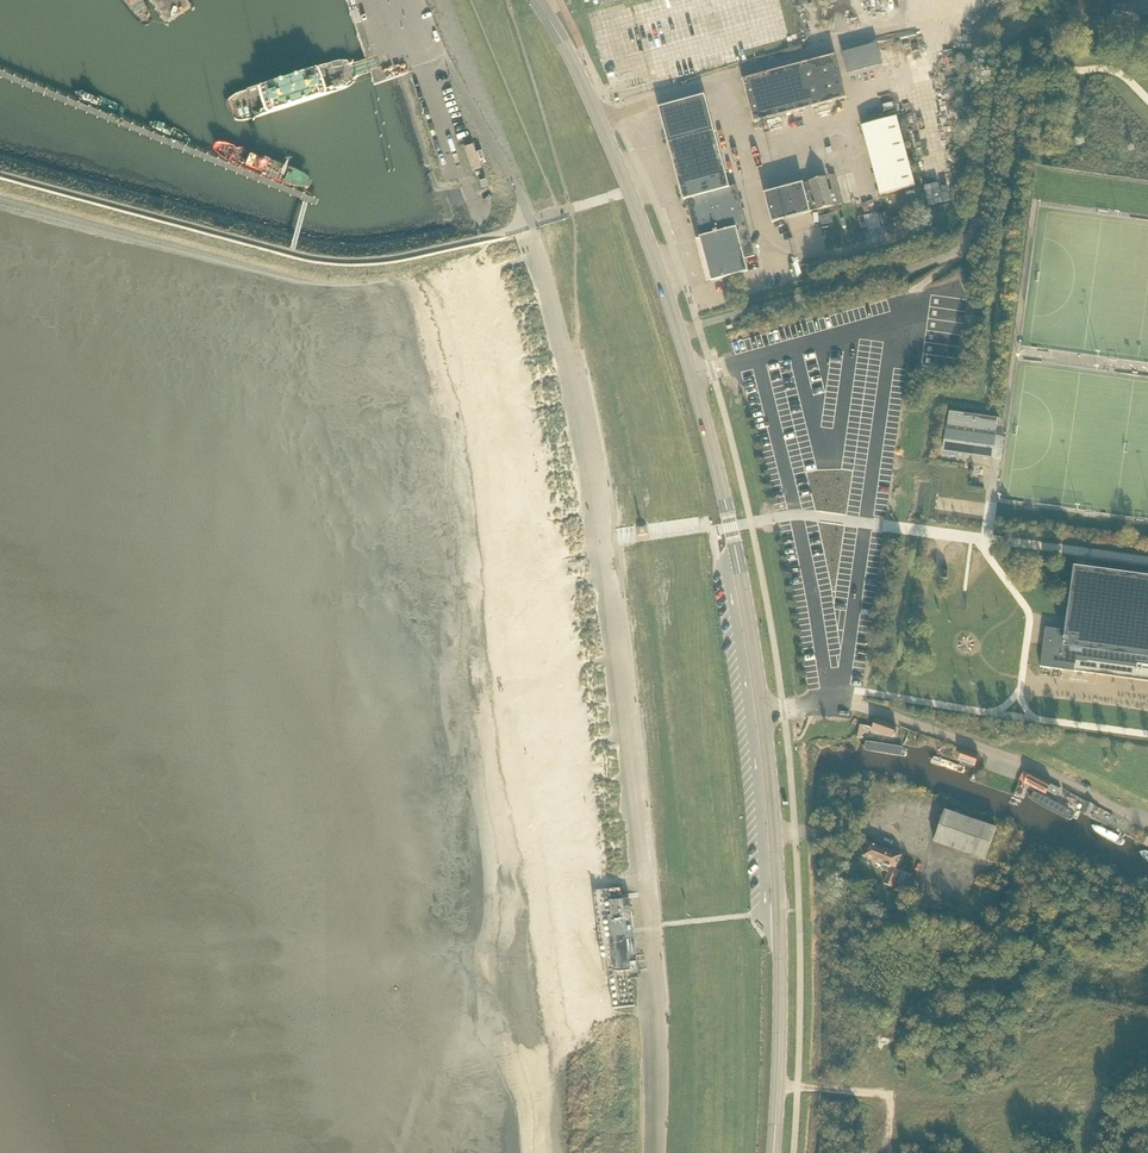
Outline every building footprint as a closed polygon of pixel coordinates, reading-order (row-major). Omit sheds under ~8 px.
[(1145,0),(1113,0),(1112,12),(1147,16),(1147,0),(1145,0)] [(1144,47),(1145,40),(1138,39),(1137,46),(1144,47)] [(848,74),(883,65),(877,44),(842,53),(848,74)] [(847,98),(835,55),(742,80),(754,123),(755,123),(847,98)] [(947,78),(962,75),(959,64),(945,67),(947,78)] [(683,201),(686,200),(696,240),(700,239),(711,282),(748,272),(745,260),(756,257),(755,251),(737,186),(730,188),(705,96),(658,109),(683,201)] [(861,127),(880,196),(915,186),(897,117),(861,127)] [(473,171),(480,168),(473,147),(466,149),(473,171)] [(837,206),(843,204),(835,175),(830,176),(837,206)] [(818,210),(834,206),(826,177),(810,182),(803,184),(803,183),(764,193),(772,222),(811,212),(818,210)] [(920,189),(886,198),(889,212),(924,202),(920,189)] [(822,225),(832,222),(830,215),(820,217),(822,225)] [(950,412),(944,452),(992,458),(997,418),(950,412)] [(1087,560),(1085,571),(1075,570),(1076,565),(1075,565),(1066,630),(1046,628),(1040,667),(1074,672),(1074,671),(1147,681),(1147,568),(1087,560)] [(895,725),(875,718),(872,727),(871,730),(891,737),(895,725)] [(864,744),(862,752),(908,761),(910,756),(910,750),(864,744)] [(978,763),(980,757),(973,754),(971,761),(978,763)] [(969,771),(933,758),(931,767),(966,780),(969,771)] [(1029,773),(1024,782),(1045,793),(1050,783),(1029,773)] [(866,796),(870,782),(860,780),(856,793),(866,796)] [(1072,823),(1077,815),(1032,792),(1028,801),(1072,823)] [(1087,801),(1081,812),(1089,817),(1092,811),(1095,806),(1087,801)] [(985,858),(996,827),(944,810),(934,841),(985,858)] [(1124,850),(1128,843),(1101,829),(1091,828),(1094,835),(1124,850)] [(902,855),(889,849),(869,842),(864,856),(883,864),(882,868),(889,871),(885,883),(894,886),(900,870),(897,868),(902,855)] [(1144,850),(1138,861),(1147,865),(1147,852),(1144,850)] [(908,886),(912,874),(902,870),(898,882),(908,886)] [(608,916),(615,972),(619,972),(631,971),(630,963),(635,962),(634,954),(637,954),(631,910),(624,911),(624,907),(631,906),(630,898),(622,899),(622,900),(610,901),(612,916),(608,916)]
